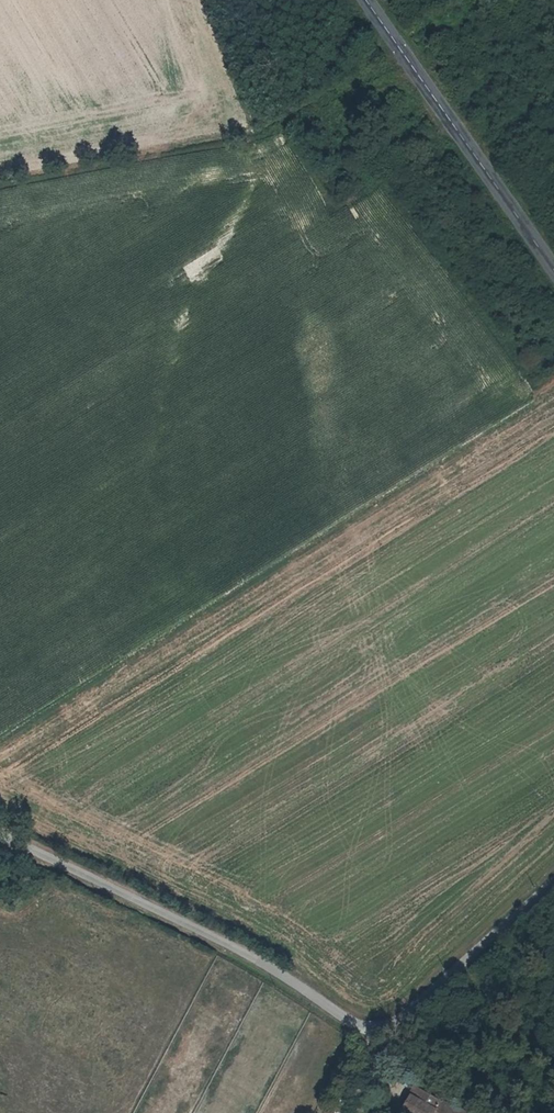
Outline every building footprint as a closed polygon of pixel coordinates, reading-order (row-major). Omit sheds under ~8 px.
[(436,1107),(441,1099),(413,1084),(408,1092),(436,1107)] [(417,1112),(433,1112),(436,1107),(408,1092),(401,1104),(417,1112)] [(441,1099),(436,1107),(433,1112),(460,1112),(463,1109),(453,1104),(452,1105),(441,1099)]
